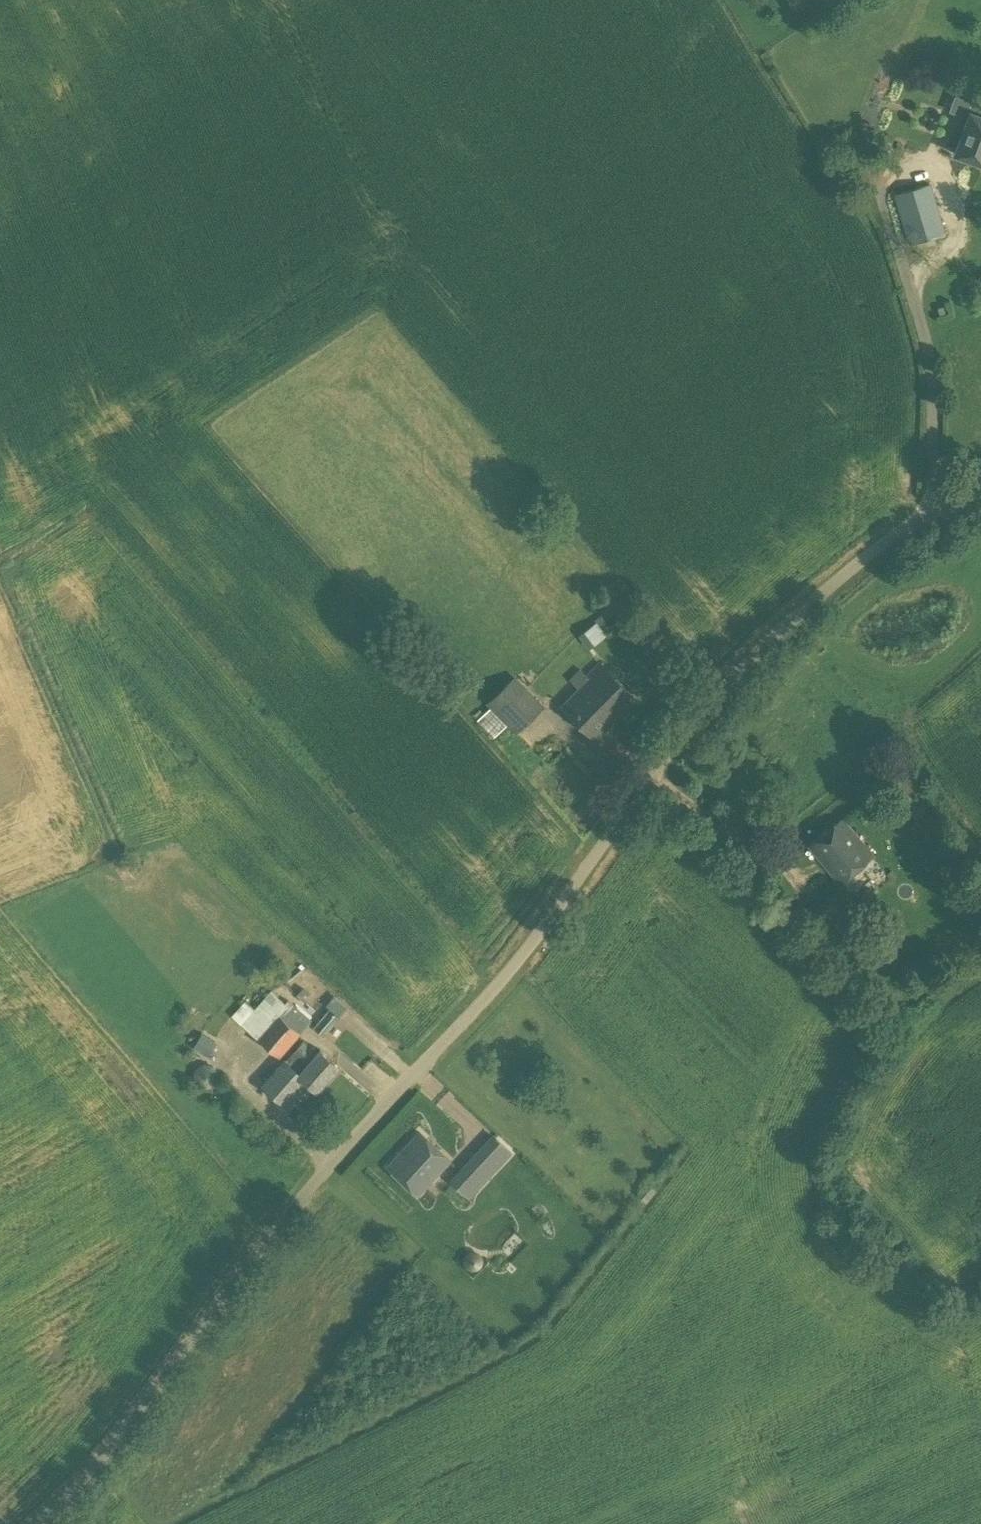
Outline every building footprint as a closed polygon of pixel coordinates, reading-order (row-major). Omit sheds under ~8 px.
[(974,107),(975,104),(955,96),(950,111),(968,117),(955,153),(980,163),(980,110),(974,107)] [(911,242),(945,232),(929,183),(896,193),(911,242)] [(596,620),(579,634),(589,646),(606,633),(596,620)] [(634,699),(600,663),(586,676),(581,670),(572,679),(581,687),(563,704),(595,737),(634,699)] [(516,733),(544,705),(514,675),(486,703),(516,733)] [(839,881),(872,853),(843,818),(810,846),(839,881)] [(290,1007),(270,990),(241,1024),(280,1057),(312,1020),(293,1004),(290,1007)] [(314,1010),(325,1023),(342,1009),(331,995),(314,1010)] [(217,1042),(202,1033),(193,1047),(208,1057),(217,1042)] [(298,1074),(304,1079),(317,1090),(338,1065),(320,1049),(317,1053),(303,1041),(293,1053),(306,1065),(298,1074)] [(283,1103),(304,1079),(298,1074),(306,1065),(293,1053),(264,1086),(283,1103)] [(418,1195),(432,1179),(450,1160),(420,1132),(388,1167),(418,1195)] [(479,1189),(495,1171),(474,1153),(459,1170),(479,1189)]
